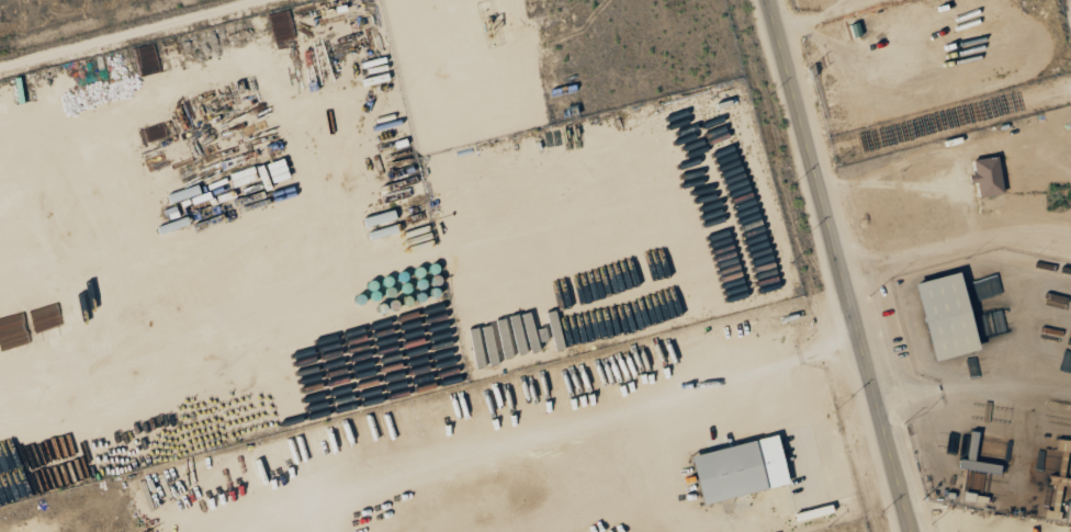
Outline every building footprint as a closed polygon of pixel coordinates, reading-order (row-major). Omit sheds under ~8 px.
[(978,197),(1005,193),(999,156),(973,160),(976,174),(974,175),(978,197)] [(918,282),(935,360),(980,350),(963,272),(918,282)] [(693,455),(703,504),(790,485),(779,436),(693,455)]
